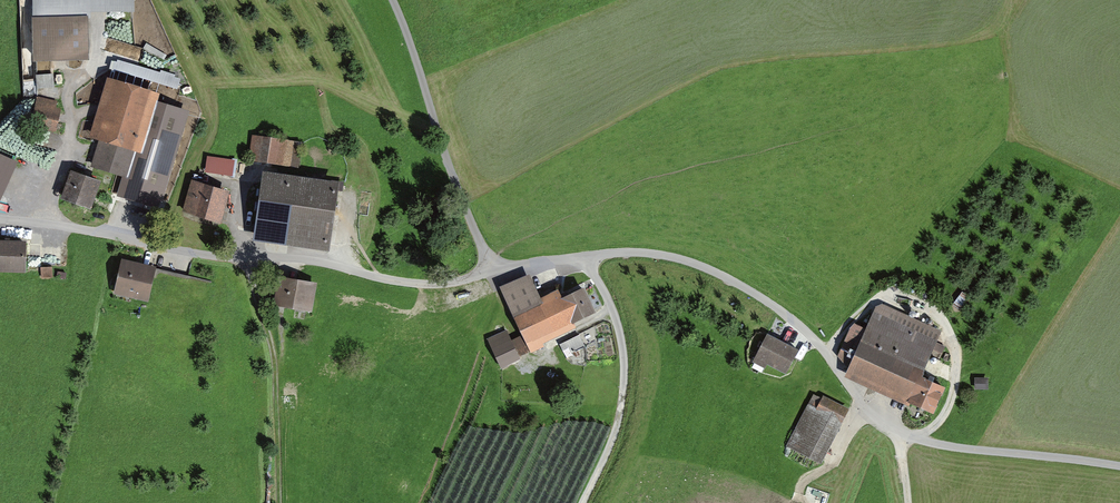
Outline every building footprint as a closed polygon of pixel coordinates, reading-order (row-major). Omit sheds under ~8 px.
[(88,22),(91,22),(91,15),(93,15),(135,15),(135,0),(32,0),(32,21),(33,65),(89,64),(88,22)] [(158,93),(102,77),(85,137),(96,141),(89,166),(120,174),(115,193),(163,206),(190,111),(155,101),(158,93)] [(30,128),(56,134),(61,111),(56,110),(58,102),(37,98),(30,128)] [(300,141),(249,136),(246,162),(297,168),(300,141)] [(17,162),(0,155),(0,200),(17,162)] [(236,160),(207,156),(205,171),(233,175),(236,160)] [(91,211),(102,182),(71,171),(61,200),(91,211)] [(338,185),(263,176),(254,243),(329,253),(338,185)] [(229,193),(192,182),(183,212),(219,223),(229,193)] [(26,273),(26,242),(0,241),(0,273),(26,273)] [(158,268),(122,260),(114,295),(150,303),(158,268)] [(53,278),(53,268),(41,268),(42,278),(53,278)] [(316,284),(276,277),(271,305),(310,314),(316,284)] [(527,277),(500,290),(530,350),(572,329),(569,324),(595,311),(583,287),(557,299),(553,291),(537,299),(527,277)] [(943,332),(876,299),(862,327),(854,323),(837,357),(851,364),(845,375),(932,418),(946,389),(921,377),(943,332)] [(487,340),(501,371),(520,362),(506,332),(487,340)] [(576,348),(585,344),(582,335),(572,339),(576,348)] [(799,351),(767,335),(754,361),(786,377),(799,351)] [(990,379),(974,379),(973,389),(989,390),(990,379)] [(822,464),(847,410),(823,399),(817,412),(805,406),(786,447),(822,464)]
